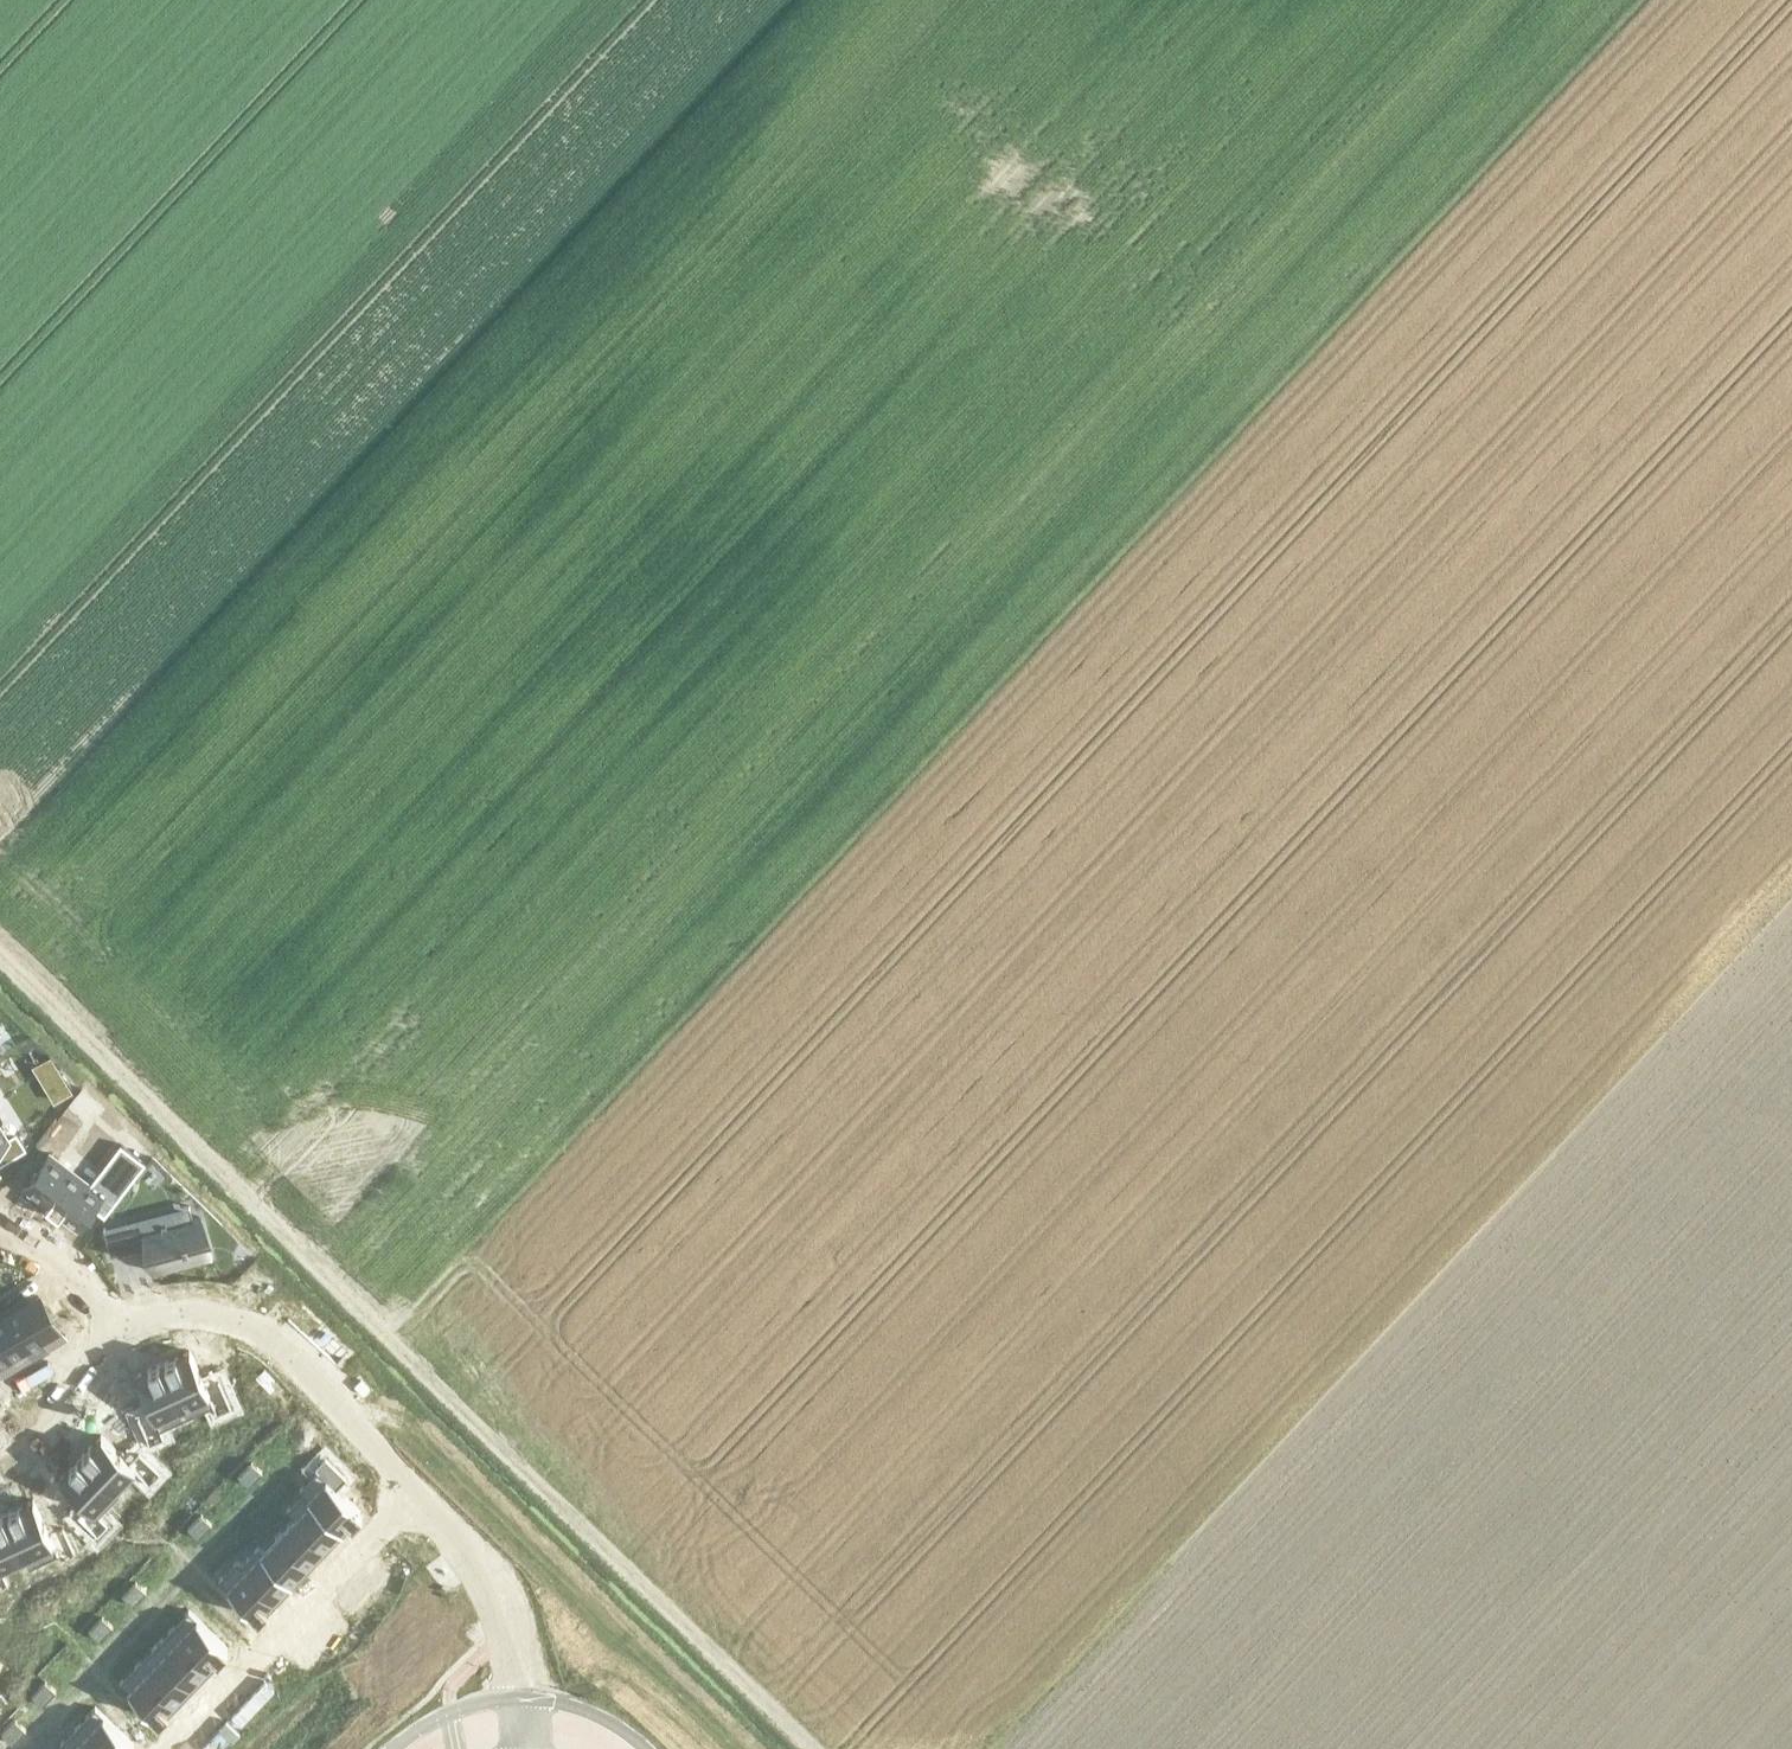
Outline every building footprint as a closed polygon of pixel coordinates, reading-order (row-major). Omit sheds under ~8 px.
[(48,1090),(56,1103),(72,1093),(64,1080),(48,1090)] [(80,1090),(68,1105),(90,1121),(101,1106),(80,1090)] [(26,1147),(16,1132),(6,1137),(0,1127),(0,1163),(26,1147)] [(49,1153),(24,1186),(48,1205),(46,1207),(58,1217),(60,1214),(78,1228),(93,1208),(104,1216),(146,1163),(120,1143),(90,1184),(49,1153)] [(169,1213),(137,1221),(143,1247),(157,1244),(164,1269),(216,1256),(207,1220),(173,1229),(169,1213)] [(0,1318),(0,1363),(27,1347),(42,1338),(58,1329),(39,1295),(38,1295),(0,1318)] [(189,1351),(162,1363),(186,1417),(213,1405),(217,1413),(230,1406),(219,1380),(205,1386),(189,1351)] [(149,1369),(135,1376),(151,1410),(137,1416),(149,1443),(165,1436),(161,1428),(186,1417),(162,1363),(160,1364),(160,1363),(149,1368),(149,1369)] [(83,1456),(81,1457),(115,1490),(135,1469),(150,1483),(160,1472),(139,1452),(129,1462),(102,1436),(91,1447),(90,1446),(82,1455),(83,1456)] [(81,1457),(60,1479),(87,1505),(77,1516),(98,1536),(109,1525),(95,1511),(115,1490),(81,1457)] [(300,1488),(299,1489),(303,1493),(304,1492),(342,1529),(350,1521),(352,1523),(362,1513),(360,1511),(336,1488),(346,1477),(325,1457),(315,1468),(318,1471),(300,1488)] [(252,1462),(245,1469),(255,1479),(262,1472),(252,1462)] [(245,1469),(239,1475),(249,1485),(255,1479),(245,1469)] [(287,1509),(286,1510),(294,1518),(295,1517),(326,1547),(342,1529),(304,1492),(303,1493),(287,1509)] [(33,1500),(6,1513),(26,1556),(25,1556),(29,1567),(57,1554),(61,1562),(74,1555),(62,1529),(49,1535),(33,1500)] [(25,1556),(26,1556),(6,1513),(3,1514),(3,1513),(0,1514),(0,1568),(25,1556)] [(201,1514),(195,1521),(205,1531),(211,1524),(201,1514)] [(294,1518),(278,1534),(309,1564),(326,1547),(295,1517),(294,1518)] [(195,1521),(188,1528),(198,1538),(205,1531),(195,1521)] [(262,1551),(261,1552),(292,1581),(309,1564),(278,1534),(262,1551)] [(241,1564),(240,1565),(275,1599),(292,1581),(261,1552),(262,1551),(258,1547),(257,1548),(241,1564)] [(236,1561),(219,1580),(258,1617),(275,1599),(240,1565),(241,1564),(237,1560),(236,1561)] [(136,1581),(129,1588),(139,1598),(146,1591),(136,1581)] [(129,1588),(122,1595),(133,1605),(139,1598),(129,1588)] [(189,1611),(171,1629),(210,1666),(227,1648),(189,1611)] [(95,1623),(106,1633),(112,1626),(102,1616),(95,1623)] [(95,1623),(89,1630),(99,1640),(106,1633),(95,1623)] [(171,1629),(154,1646),(193,1684),(210,1666),(171,1629)] [(154,1646),(137,1664),(176,1701),(193,1684),(154,1646)] [(137,1664),(119,1682),(158,1719),(176,1701),(137,1664)] [(45,1681),(38,1688),(49,1698),(56,1691),(45,1681)] [(38,1688),(32,1695),(42,1705),(49,1698),(38,1688)] [(77,1726),(102,1748),(130,1748),(134,1745),(95,1707),(77,1726)] [(16,1720),(9,1727),(19,1737),(26,1730),(16,1720)] [(60,1744),(65,1748),(102,1748),(77,1726),(61,1743),(60,1744)] [(9,1727),(2,1734),(12,1744),(19,1737),(9,1727)]
